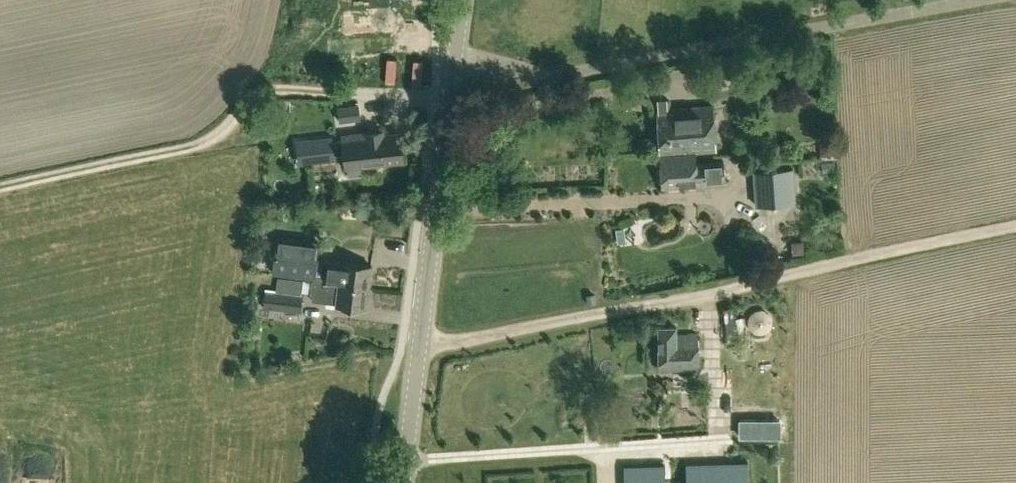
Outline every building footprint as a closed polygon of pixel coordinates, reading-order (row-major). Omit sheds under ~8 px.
[(339,106),(341,121),(362,118),(360,103),(339,106)] [(659,112),(662,154),(699,150),(700,153),(718,151),(715,108),(659,112)] [(402,133),(384,135),(383,129),(363,132),(363,133),(344,135),(344,139),(334,140),(333,136),(308,139),(311,160),(335,158),(335,153),(345,152),(347,166),(406,160),(402,133)] [(827,141),(822,147),(823,155),(836,154),(835,140),(827,141)] [(699,150),(662,154),(665,189),(701,187),(700,180),(726,178),(725,161),(701,163),(700,153),(699,150)] [(794,168),(755,171),(757,205),(796,202),(794,168)] [(357,206),(357,217),(373,216),(373,205),(357,206)] [(282,236),(276,275),(312,279),(372,287),(375,266),(320,259),(322,241),(282,236)] [(792,248),(793,254),(806,254),(805,241),(797,242),(792,248)] [(305,283),(280,279),(278,293),(268,292),(267,305),(301,310),(305,283)] [(370,308),(372,287),(312,279),(310,294),(313,295),(312,300),(370,308)] [(739,336),(734,307),(724,309),(729,337),(739,336)] [(678,336),(678,327),(661,327),(661,371),(700,371),(701,336),(678,336)] [(740,464),(678,466),(679,482),(741,482),(740,464)] [(658,467),(625,468),(625,482),(658,482),(658,467)]
